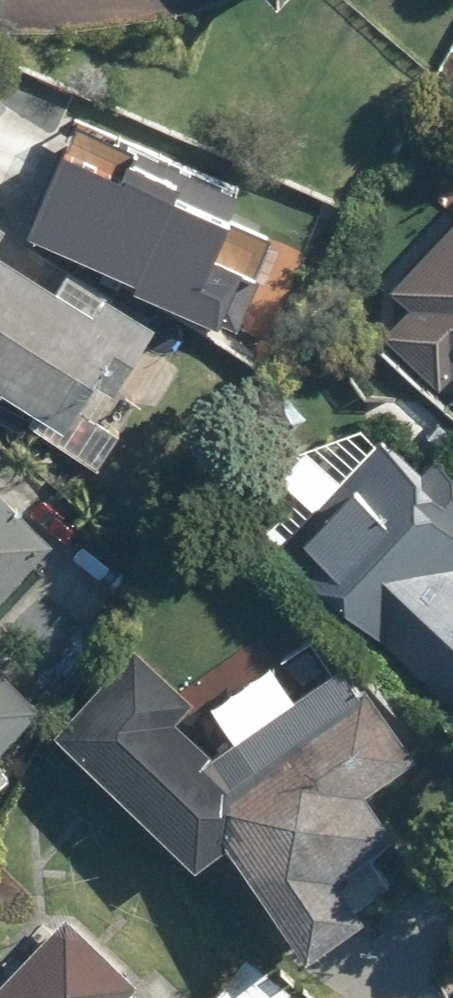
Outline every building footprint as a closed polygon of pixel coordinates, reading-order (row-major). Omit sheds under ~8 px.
[(232,189),(87,111),(29,217),(235,328),(266,271),(205,238),(232,189)] [(358,324),(452,408),(452,216),(358,324)] [(41,410),(27,436),(90,471),(176,315),(0,218),(0,388),(41,410)] [(452,688),(452,561),(452,559),(452,558),(452,521),(392,458),(297,550),(364,618),(378,611),(452,688)] [(52,541),(0,492),(0,597),(52,541)] [(196,704),(132,642),(50,727),(195,868),(227,834),(304,958),(366,920),(338,875),(396,839),(368,795),(418,763),(355,661),(211,750),(180,721),(196,704)] [(43,707),(0,667),(0,752),(43,707)] [(140,986),(73,917),(0,987),(0,997),(128,997),(140,986)]
